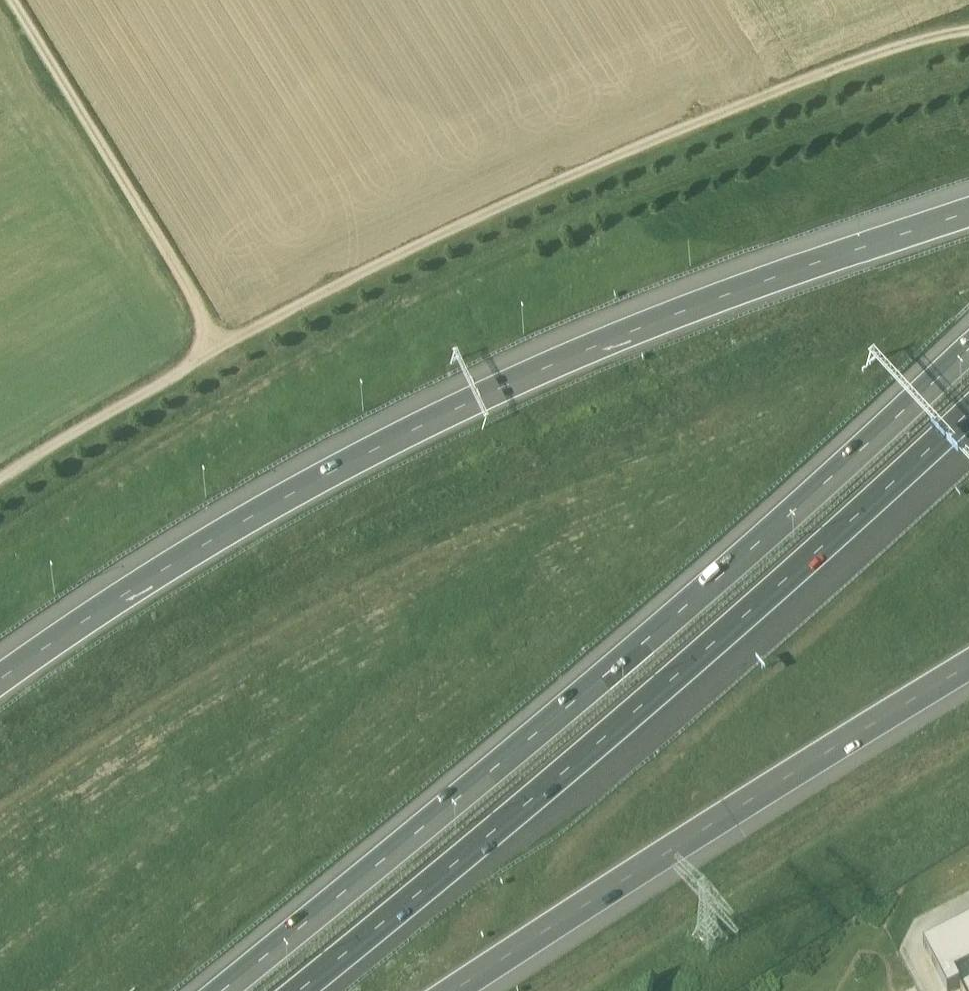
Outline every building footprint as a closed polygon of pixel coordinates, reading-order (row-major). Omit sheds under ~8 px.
[(925,951),(931,962),(945,990),(968,990),(968,929),(925,951)]
